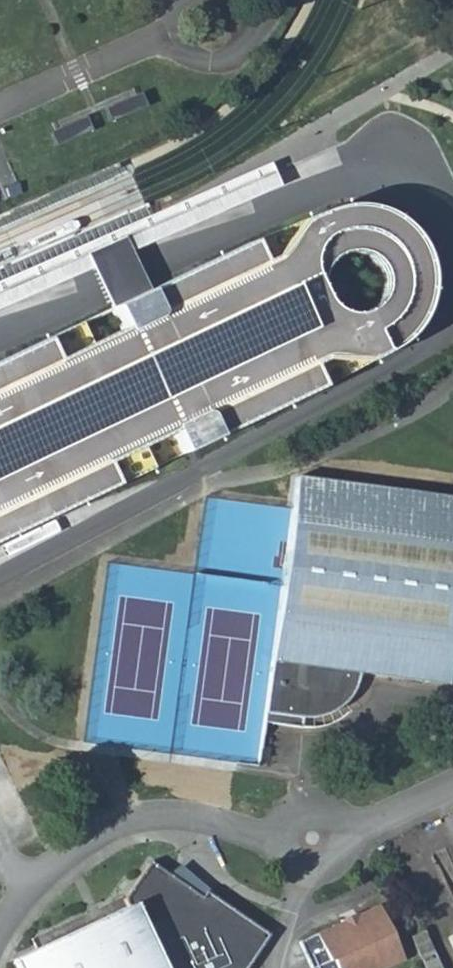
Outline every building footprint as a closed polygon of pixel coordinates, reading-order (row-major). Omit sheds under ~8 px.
[(142,92),(106,107),(111,119),(147,104),(142,92)] [(88,115),(52,130),(57,143),(93,128),(88,115)] [(0,363),(0,547),(3,546),(369,366),(389,354),(406,342),(417,327),(424,309),(426,289),(425,276),(420,261),(414,246),(396,224),(385,216),(368,211),(351,210),(339,211),(323,214),(303,220),(260,241),(0,363)] [(297,477),(281,585),(263,720),(293,725),(294,716),(301,717),(315,717),(323,715),(331,713),(338,709),(345,704),(351,697),(355,690),(358,682),(360,672),(446,684),(452,636),(452,499),(297,477)] [(12,963),(14,967),(248,967),(268,935),(151,863),(124,899),(131,905),(12,963)] [(379,905),(299,943),(311,967),(385,967),(404,959),(379,905)] [(422,932),(411,937),(424,967),(439,967),(422,932)]
